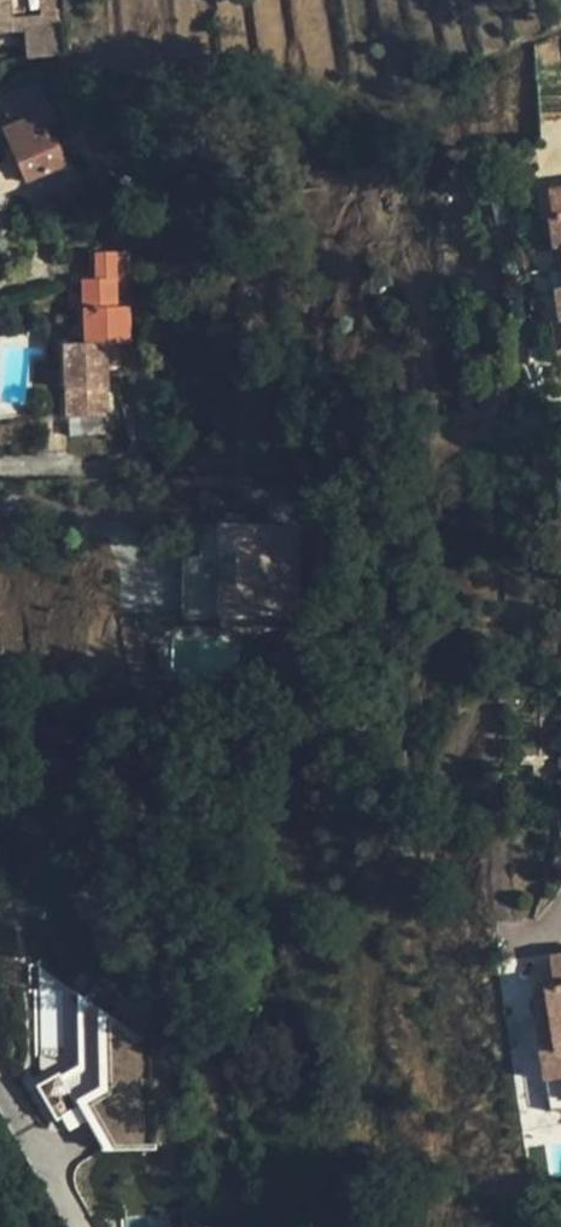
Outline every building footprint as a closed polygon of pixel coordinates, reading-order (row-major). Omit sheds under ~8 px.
[(14,31),(11,0),(0,0),(0,32),(14,31)] [(67,165),(55,139),(52,141),(45,126),(59,120),(50,100),(36,107),(28,87),(0,100),(0,103),(10,125),(2,129),(10,146),(4,149),(20,186),(26,184),(67,165)] [(2,129),(0,130),(0,141),(4,149),(10,146),(2,129)] [(550,191),(555,218),(549,219),(554,249),(560,248),(560,190),(550,191)] [(555,218),(550,191),(536,194),(540,220),(549,219),(555,218)] [(108,344),(131,343),(129,299),(118,300),(117,273),(130,272),(129,252),(94,253),(95,280),(82,280),(83,290),(83,308),(85,345),(108,344)] [(69,309),(83,308),(83,290),(69,291),(69,309)] [(560,355),(560,320),(550,322),(555,356),(560,355)] [(111,415),(108,344),(85,345),(62,346),(65,418),(70,417),(98,416),(111,415)] [(98,416),(70,417),(71,435),(99,434),(98,416)] [(297,616),(299,527),(219,526),(219,554),(238,554),(237,583),(219,583),(219,614),(297,616)] [(550,955),(556,986),(531,990),(536,1022),(550,1020),(560,1078),(560,1087),(560,953),(550,955)] [(550,1020),(536,1022),(546,1080),(560,1078),(550,1020)] [(119,1143),(156,1142),(154,1048),(113,1021),(112,1093),(96,1105),(119,1143)] [(79,1104),(59,1075),(43,1086),(63,1115),(79,1104)] [(560,1078),(546,1080),(551,1112),(560,1111),(560,1087),(560,1078)]
